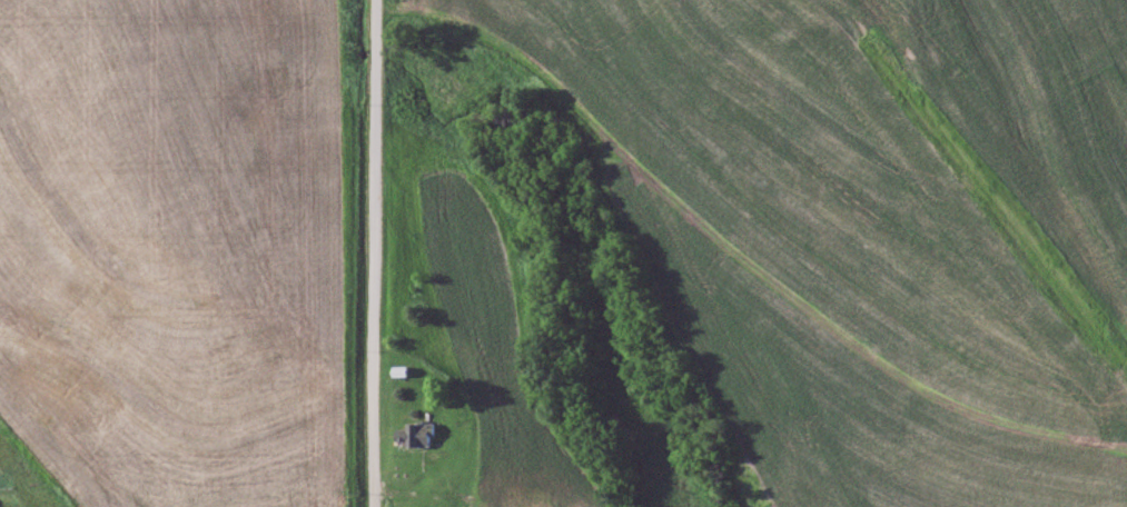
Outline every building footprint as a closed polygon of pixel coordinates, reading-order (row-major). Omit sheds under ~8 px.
[(437,420),(408,420),(408,444),(437,444),(437,420)]
